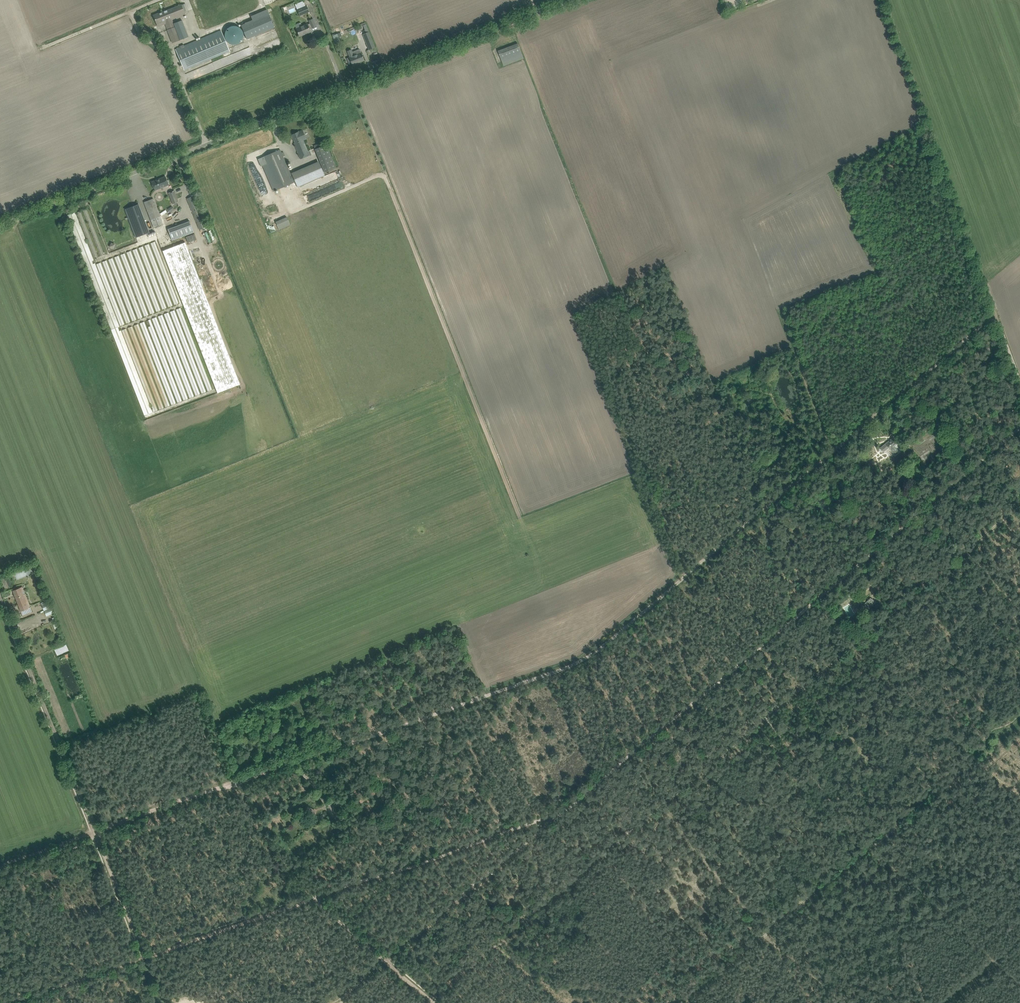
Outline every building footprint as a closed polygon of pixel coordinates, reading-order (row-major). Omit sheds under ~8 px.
[(154,15),(157,23),(164,21),(173,43),(188,37),(182,20),(173,23),(172,19),(176,18),(176,19),(185,15),(184,12),(188,11),(185,3),(181,5),(181,4),(163,12),(154,15)] [(296,9),(300,16),(309,12),(306,5),(304,6),(304,4),(296,7),(297,9),(296,9)] [(251,16),(253,20),(241,25),(247,39),(275,27),(269,13),(267,9),(251,16)] [(295,24),(296,29),(299,36),(310,32),(309,29),(312,28),(316,26),(313,19),(309,20),(310,23),(307,24),(302,26),(301,22),(295,24)] [(360,25),(360,26),(363,25),(366,32),(368,31),(366,24),(365,25),(364,23),(360,25)] [(225,34),(225,35),(225,36),(225,37),(225,38),(226,39),(226,40),(227,41),(227,42),(228,42),(229,43),(230,44),(231,44),(232,44),(233,44),(234,44),(235,44),(236,44),(237,44),(238,43),(239,43),(240,43),(240,42),(241,42),(241,41),(242,40),(243,39),(243,38),(243,37),(243,36),(243,35),(243,34),(243,33),(243,32),(242,31),(242,30),(242,29),(241,29),(240,28),(239,27),(238,26),(237,26),(236,26),(235,26),(234,26),(233,26),(232,26),(231,26),(230,27),(229,27),(228,28),(227,28),(227,29),(226,30),(225,31),(225,32),(225,33),(225,34)] [(221,30),(180,47),(176,49),(184,70),(230,51),(221,30)] [(375,47),(373,43),(369,32),(363,34),(369,49),(367,50),(368,53),(371,52),(370,50),(375,47)] [(499,51),(500,56),(504,65),(524,58),(519,44),(499,51)] [(350,62),(351,62),(353,66),(357,64),(356,63),(363,61),(360,53),(362,53),(360,48),(355,50),(357,54),(354,56),(352,52),(351,49),(347,51),(349,54),(350,57),(350,58),(349,59),(350,62)] [(303,140),(305,139),(302,131),(291,135),(292,139),(293,138),(295,143),(294,143),(301,159),(309,155),(304,142),(303,140)] [(323,142),(314,146),(325,172),(336,167),(326,144),(324,145),(323,142)] [(261,158),(258,159),(261,166),(264,165),(275,190),(294,182),(282,154),(280,149),(261,158)] [(297,187),(302,185),(321,177),(324,175),(319,164),(292,176),(297,187)] [(169,185),(166,176),(152,182),(155,190),(169,185)] [(168,193),(173,204),(179,202),(174,190),(168,193)] [(144,202),(151,219),(154,228),(163,224),(160,216),(153,199),(144,202)] [(130,211),(126,212),(136,237),(149,232),(139,204),(129,208),(130,211)] [(165,213),(166,215),(174,209),(172,206),(167,209),(168,209),(164,211),(160,213),(162,216),(165,213)] [(100,255),(104,253),(87,208),(83,209),(100,255)] [(93,268),(96,267),(76,211),(68,214),(86,264),(89,263),(88,260),(90,259),(93,268)] [(80,211),(77,212),(81,223),(85,222),(80,211)] [(286,217),(275,221),(278,229),(290,225),(286,217)] [(168,229),(172,240),(194,232),(190,220),(168,229)] [(194,233),(185,236),(188,242),(196,239),(194,233)] [(163,251),(217,393),(240,384),(185,242),(163,251)] [(135,390),(143,414),(159,409),(169,406),(162,383),(157,385),(159,391),(154,393),(155,395),(151,396),(147,386),(135,390)] [(884,451),(887,449),(889,447),(891,449),(895,455),(900,451),(894,446),(898,443),(893,438),(884,445),(881,448),(884,451)] [(874,459),(868,464),(871,468),(877,464),(874,459)] [(886,461),(882,469),(888,472),(889,469),(893,471),(895,466),(886,461)] [(15,574),(17,579),(27,575),(25,569),(15,574)] [(23,587),(20,588),(13,591),(23,615),(32,612),(25,594),(23,587)] [(865,603),(870,608),(876,603),(870,597),(865,603)] [(40,603),(44,610),(51,607),(47,599),(43,600),(44,601),(40,603)] [(307,814),(312,816),(315,811),(308,807),(306,810),(308,812),(307,814)]
